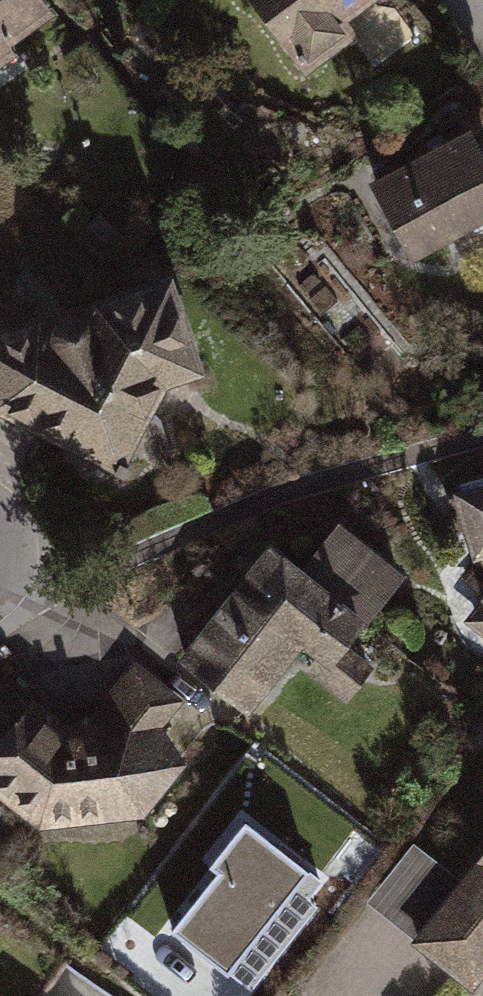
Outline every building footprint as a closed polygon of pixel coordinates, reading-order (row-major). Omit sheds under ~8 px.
[(44,0),(0,0),(0,57),(56,18),(44,0)] [(307,72),(360,38),(347,19),(379,0),(252,0),(307,72)] [(376,175),(422,262),(482,230),(482,125),(481,120),(376,175)] [(0,343),(0,418),(144,466),(209,363),(186,267),(0,343)] [(451,489),(471,563),(461,579),(480,592),(465,618),(482,634),(482,479),(451,489)] [(305,565),(270,540),(178,659),(249,713),(304,637),(363,682),(376,665),(350,643),(406,571),(339,515),(305,565)] [(0,736),(0,800),(41,829),(144,818),(184,762),(166,727),(185,698),(134,658),(95,708),(66,721),(31,695),(0,736)] [(217,863),(170,923),(226,967),(306,864),(244,816),(211,858),(217,863)] [(457,874),(416,843),(367,906),(470,985),(482,968),(482,840),(457,874)]
